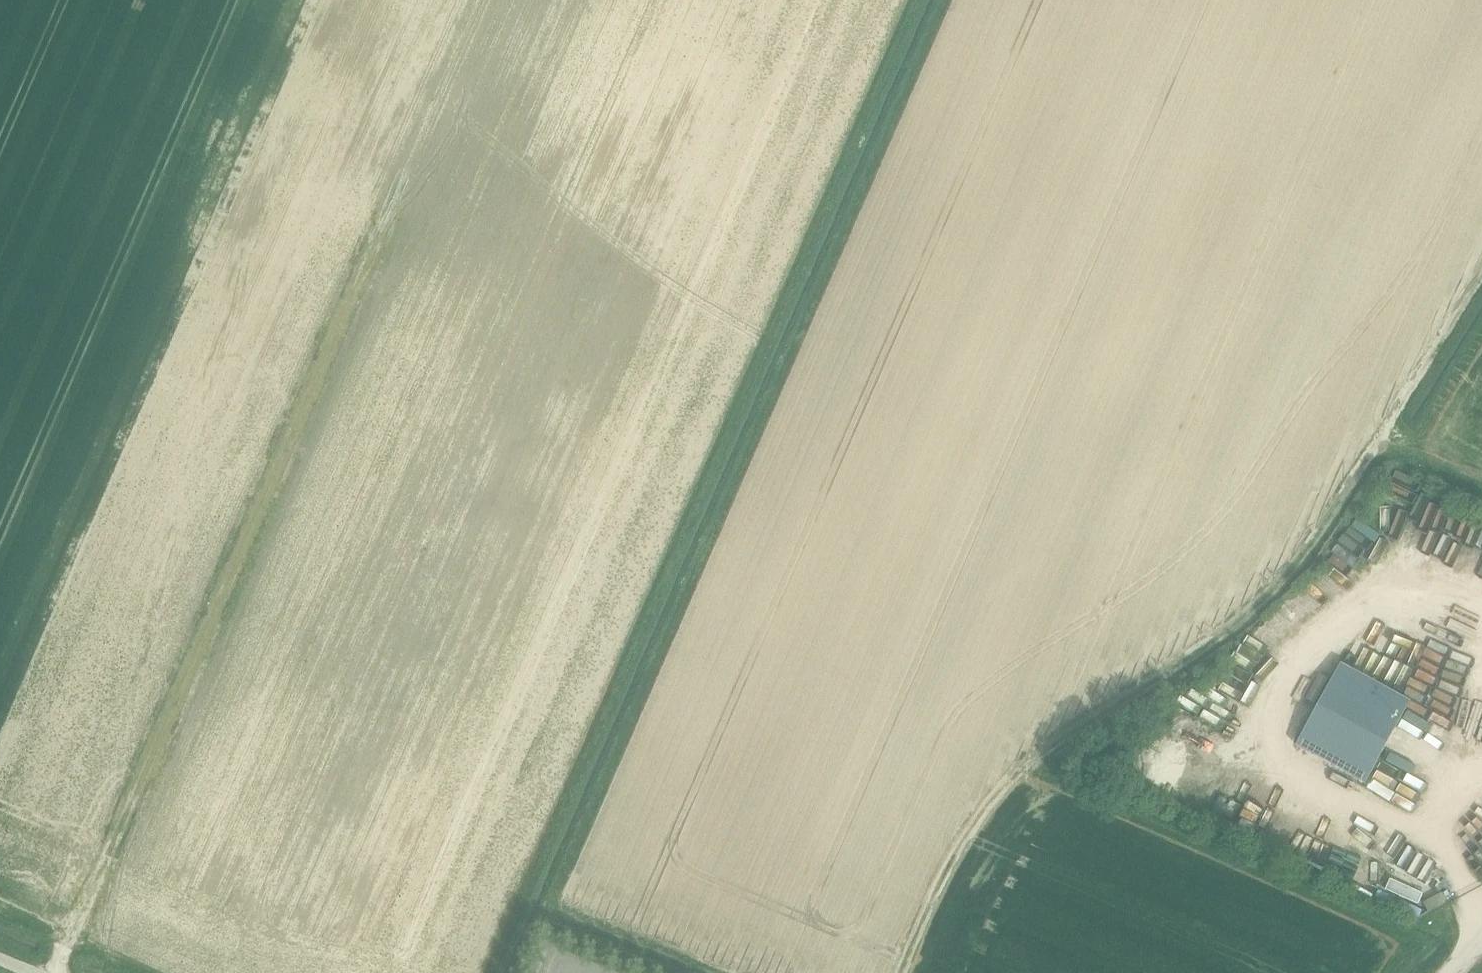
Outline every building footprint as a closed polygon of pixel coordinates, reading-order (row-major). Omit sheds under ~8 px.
[(1457,506),(1461,494),(1415,479),(1405,508),(1429,516),(1435,499),(1457,506)] [(1410,548),(1432,557),(1441,534),(1420,525),(1410,548)] [(1443,637),(1440,647),(1465,655),(1468,644),(1443,637)] [(1289,656),(1272,659),(1273,668),(1291,665),(1289,656)] [(1297,746),(1366,784),(1412,701),(1343,663),(1297,746)] [(1456,695),(1451,707),(1469,715),(1474,702),(1456,695)] [(1443,892),(1424,902),(1429,912),(1448,902),(1443,892)] [(1450,924),(1463,916),(1456,907),(1444,916),(1450,924)]
